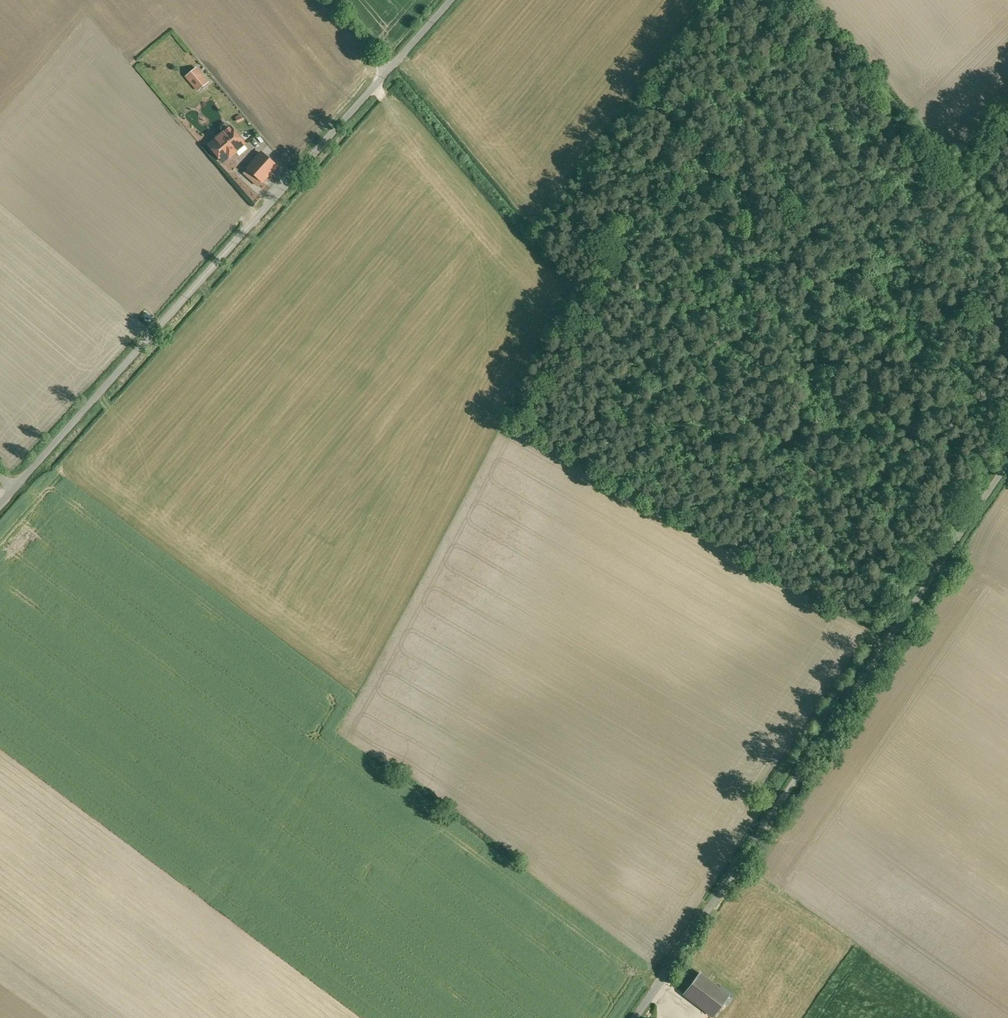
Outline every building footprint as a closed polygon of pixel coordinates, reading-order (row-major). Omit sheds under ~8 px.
[(186,76),(198,90),(207,82),(196,68),(186,76)] [(230,127),(209,145),(223,162),(244,143),(230,127)] [(261,153),(248,168),(262,181),(276,166),(261,153)] [(729,994),(699,973),(685,994),(715,1015),(729,994)]
